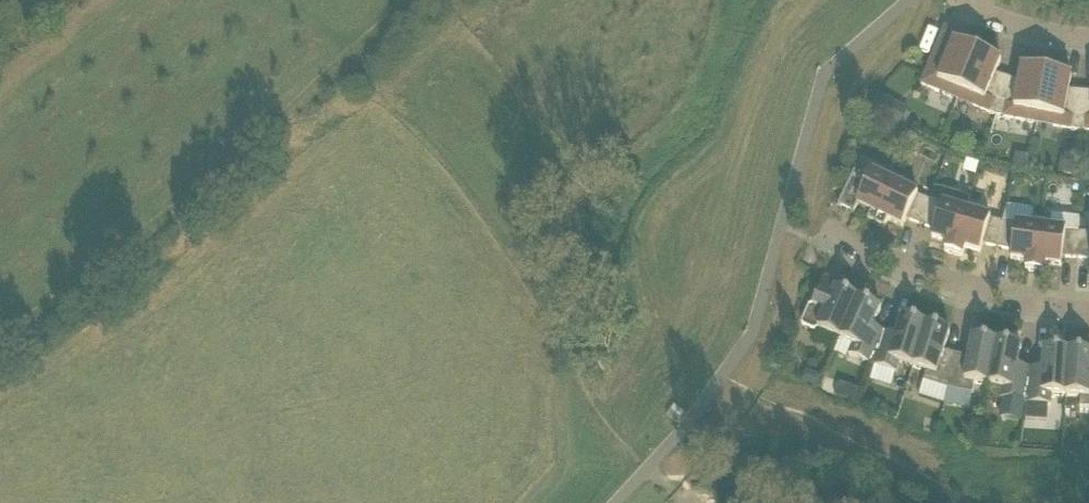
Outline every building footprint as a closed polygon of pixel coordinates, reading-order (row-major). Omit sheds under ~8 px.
[(960,34),(945,28),(922,85),(958,100),(978,51),(956,42),(960,34)] [(978,51),(958,100),(997,116),(1008,77),(996,74),(1002,61),(978,51)] [(997,116),(1037,123),(1047,72),(1023,67),(1020,81),(1008,77),(997,116)] [(1047,72),(1037,123),(1079,131),(1082,91),(1069,90),(1072,77),(1047,72)] [(1079,131),(1088,131),(1088,92),(1082,91),(1079,131)] [(876,98),(870,109),(883,117),(887,111),(884,103),(876,98)] [(885,122),(870,113),(866,121),(881,130),(885,122)] [(839,206),(855,214),(858,205),(872,212),(868,220),(876,224),(899,176),(862,158),(839,206)] [(1073,176),(1076,160),(1061,158),(1059,174),(1073,176)] [(921,224),(930,199),(919,195),(904,188),(908,180),(899,176),(876,224),(885,228),(888,220),(903,227),(907,219),(921,224)] [(954,254),(969,203),(971,198),(935,187),(930,199),(921,224),(935,230),(932,238),(948,243),(945,252),(954,254)] [(998,247),(1004,221),(991,219),(976,214),(978,206),(969,203),(954,254),(963,257),(965,248),(981,253),(984,244),(998,247)] [(1035,272),(1042,219),(1033,218),(1034,209),(1008,205),(1006,222),(1004,221),(998,247),(1012,250),(1011,259),(1027,262),(1026,271),(1035,272)] [(1042,219),(1035,272),(1044,273),(1045,264),(1062,266),(1063,257),(1078,258),(1079,232),(1080,218),(1052,214),(1051,220),(1042,219)] [(1079,232),(1078,258),(1088,259),(1088,232),(1079,232)] [(839,284),(826,278),(814,305),(810,307),(802,323),(804,327),(814,331),(819,330),(841,339),(859,299),(837,289),(839,284)] [(873,327),(881,309),(859,299),(841,339),(854,345),(849,355),(872,365),(885,332),(873,327)] [(927,325),(903,317),(897,336),(885,332),(872,365),(896,373),(900,363),(913,367),(927,325)] [(945,351),(950,332),(927,325),(913,367),(927,371),(924,381),(948,389),(957,354),(945,351)] [(997,342),(973,338),(969,357),(957,354),(948,389),(973,394),(975,383),(989,386),(997,342)] [(1018,366),(1022,347),(997,342),(989,386),(1003,389),(1001,399),(1026,404),(1030,368),(1018,366)] [(1069,351),(1045,350),(1043,369),(1030,368),(1026,404),(1027,404),(1050,405),(1051,405),(1052,395),(1066,396),(1069,351)] [(1069,351),(1066,396),(1081,397),(1080,407),(1088,408),(1088,353),(1069,351)] [(881,402),(869,397),(865,407),(878,412),(881,402)] [(1048,422),(1050,405),(1027,404),(1025,420),(1048,422)]
